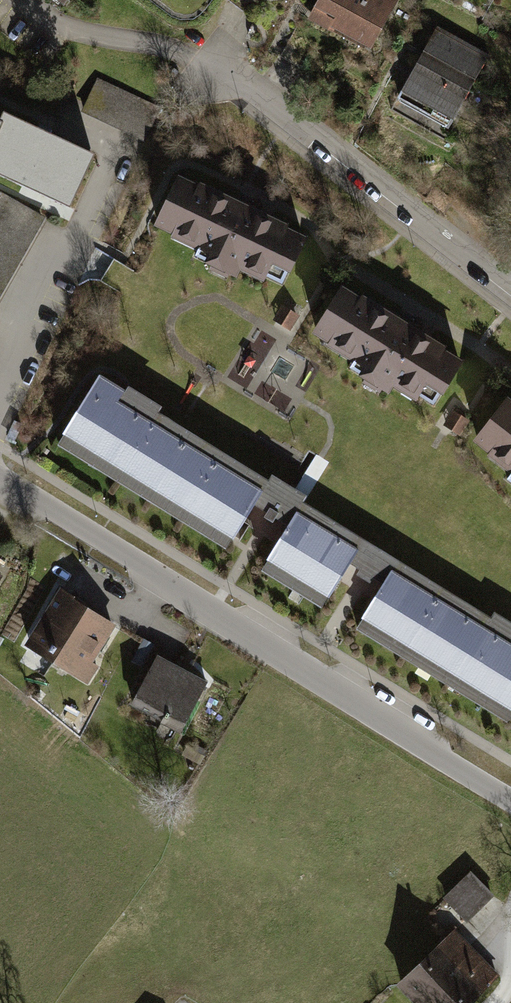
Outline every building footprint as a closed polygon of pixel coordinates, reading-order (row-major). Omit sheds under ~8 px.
[(78,0),(53,0),(69,12),(78,0)] [(401,0),(324,0),(311,23),(374,56),(403,1),(401,0)] [(494,60),(441,32),(402,106),(455,134),(494,60)] [(165,111),(99,82),(83,117),(148,146),(165,111)] [(0,121),(0,177),(69,208),(94,155),(3,114),(0,121)] [(310,240),(185,180),(158,235),(205,257),(214,261),(211,268),(243,283),(247,276),(269,287),(272,280),(287,288),(310,240)] [(0,195),(0,303),(46,220),(0,195)] [(350,292),(319,340),(369,372),(364,379),(394,399),(399,393),(420,407),(425,399),(437,407),(464,366),(350,292)] [(104,379),(61,449),(232,554),(258,511),(269,518),(267,523),(271,526),(293,489),(277,480),(274,485),(162,417),(165,411),(132,391),(129,395),(104,379)] [(480,447),(510,471),(510,406),(480,447)] [(293,489),(271,526),(277,529),(280,524),(290,530),(263,574),(327,613),(354,569),(363,574),(360,579),(367,584),(385,554),(305,506),(309,499),(293,489)] [(367,584),(375,589),(378,583),(388,590),(360,634),(510,726),(510,623),(498,616),(495,622),(385,554),(367,584)] [(10,584),(0,578),(0,600),(10,584)] [(123,630),(62,592),(26,651),(94,693),(105,675),(97,670),(123,630)] [(165,661),(137,707),(188,737),(216,691),(165,661)] [(475,878),(447,903),(470,927),(497,903),(475,878)] [(458,937),(401,989),(414,1002),(477,1002),(500,982),(458,937)]
